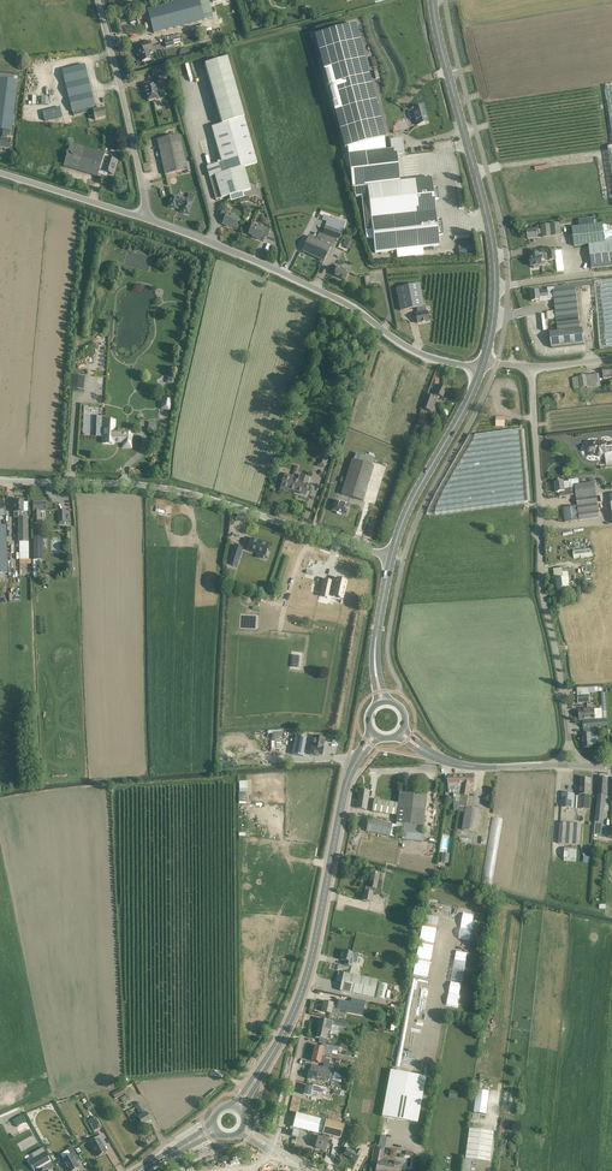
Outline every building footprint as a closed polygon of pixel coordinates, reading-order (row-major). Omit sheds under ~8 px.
[(205,20),(213,18),(209,0),(182,0),(147,10),(154,34),(205,20)] [(391,150),(386,151),(384,139),(385,138),(355,25),(314,36),(344,149),(348,149),(352,189),(354,189),(355,198),(361,197),(366,240),(373,239),(375,253),(439,245),(432,179),(399,183),(396,155),(403,154),(401,140),(390,141),(391,150)] [(173,40),(165,42),(166,48),(174,45),(181,43),(180,39),(173,40)] [(153,53),(150,41),(144,43),(144,44),(142,45),(143,46),(142,48),(141,47),(140,48),(141,50),(139,50),(142,62),(150,60),(149,54),(153,53)] [(244,119),(226,59),(204,66),(222,125),(211,128),(222,163),(206,168),(209,177),(210,177),(216,199),(221,198),(251,190),(244,167),(257,163),(244,119)] [(184,64),(173,68),(178,82),(183,81),(183,82),(189,80),(184,64)] [(72,112),(73,112),(74,116),(88,113),(89,117),(94,116),(95,120),(105,118),(103,109),(95,111),(94,107),(95,107),(85,65),(62,70),(72,112)] [(157,82),(166,80),(165,73),(156,75),(157,82)] [(3,131),(2,139),(1,139),(0,148),(10,149),(11,140),(7,140),(7,136),(10,136),(11,132),(12,124),(14,124),(15,116),(13,116),(18,81),(0,79),(0,130),(3,131)] [(158,98),(155,82),(144,84),(148,100),(158,98)] [(417,125),(428,122),(423,106),(408,111),(410,118),(414,117),(417,125)] [(59,108),(50,111),(53,123),(62,121),(63,124),(74,121),(72,115),(61,118),(59,108)] [(179,135),(157,140),(165,175),(188,170),(179,135)] [(104,154),(70,144),(63,167),(98,177),(101,166),(103,161),(104,154)] [(103,161),(101,166),(104,167),(103,172),(114,175),(118,161),(107,158),(106,162),(103,161)] [(172,196),(168,207),(175,209),(176,206),(182,208),(181,212),(188,215),(193,203),(187,201),(185,200),(185,199),(184,199),(184,198),(183,198),(182,198),(182,197),(181,197),(180,197),(179,198),(172,196)] [(235,228),(239,219),(227,214),(228,212),(227,211),(223,210),(223,209),(219,217),(224,219),(222,224),(228,226),(228,225),(235,228)] [(594,218),(579,220),(579,227),(572,228),(574,246),(589,245),(592,269),(611,267),(611,241),(604,242),(602,224),(594,225),(594,218)] [(325,226),(323,233),(340,239),(342,232),(344,228),(327,222),(325,226)] [(538,238),(537,234),(542,234),(542,238),(561,236),(560,223),(541,225),(541,229),(527,231),(528,239),(538,238)] [(265,227),(264,230),(252,225),(248,234),(255,237),(255,238),(260,240),(263,235),(268,237),(271,230),(265,227)] [(309,236),(302,251),(324,262),(331,247),(309,236)] [(345,239),(343,244),(345,245),(344,247),(349,249),(353,242),(345,239)] [(556,259),(555,251),(548,252),(538,254),(538,253),(532,254),(532,258),(530,259),(531,266),(533,266),(533,267),(534,267),(534,268),(539,268),(539,266),(540,266),(540,265),(542,265),(541,259),(544,259),(544,257),(549,257),(549,260),(556,259)] [(337,266),(333,274),(345,280),(349,272),(337,266)] [(592,286),(592,281),(562,285),(562,284),(558,285),(558,286),(547,288),(547,290),(530,292),(531,301),(536,301),(536,302),(539,302),(539,301),(540,300),(540,298),(549,297),(549,296),(553,295),(558,332),(550,333),(552,348),(584,344),(582,328),(580,329),(576,288),(592,286)] [(427,312),(426,312),(425,306),(424,306),(420,283),(395,288),(400,311),(416,308),(418,314),(416,314),(418,323),(428,321),(427,312)] [(602,369),(604,379),(611,378),(611,368),(602,369)] [(579,377),(572,378),(573,389),(580,388),(587,387),(587,389),(601,387),(599,374),(579,377)] [(72,375),(71,389),(83,390),(85,376),(72,375)] [(431,411),(440,395),(443,397),(447,388),(438,384),(434,392),(435,393),(434,396),(428,395),(423,409),(431,411)] [(163,395),(160,409),(170,411),(173,397),(163,395)] [(97,426),(97,437),(103,437),(103,443),(114,444),(114,442),(123,442),(123,447),(131,448),(132,430),(115,429),(115,428),(115,420),(105,419),(104,419),(103,427),(97,426)] [(587,450),(587,451),(588,452),(589,452),(589,453),(590,453),(591,455),(597,454),(597,455),(597,456),(598,456),(598,457),(599,457),(600,457),(601,456),(602,456),(602,455),(602,454),(607,453),(607,454),(608,459),(611,458),(611,443),(606,444),(606,442),(598,443),(589,444),(590,447),(589,447),(588,447),(588,448),(587,449),(587,450)] [(325,468),(330,451),(322,449),(321,452),(317,451),(315,458),(319,459),(317,466),(325,468)] [(372,465),(375,459),(356,453),(354,460),(352,459),(346,478),(341,477),(340,482),(344,483),(341,494),(363,501),(374,466),(372,465)] [(298,481),(292,479),(293,475),(285,473),(280,488),(288,490),(288,488),(295,490),(295,489),(300,490),(299,492),(306,494),(308,488),(306,488),(309,478),(300,475),(298,481)] [(559,497),(570,496),(576,495),(577,506),(563,508),(565,522),(599,518),(594,482),(594,480),(589,481),(589,483),(582,484),(581,480),(555,483),(556,493),(558,492),(558,493),(559,493),(559,497)] [(28,560),(28,553),(28,542),(28,518),(27,518),(27,512),(23,512),(23,500),(14,500),(14,518),(18,518),(18,542),(20,542),(19,560),(28,560)] [(336,500),(333,510),(337,512),(338,511),(342,512),(342,513),(347,514),(350,505),(348,505),(348,503),(344,502),(344,504),(342,503),(343,502),(336,500)] [(46,502),(33,502),(33,511),(34,523),(39,523),(39,511),(46,511),(46,502)] [(156,505),(154,511),(163,514),(165,508),(156,505)] [(65,510),(58,510),(58,522),(59,522),(59,525),(65,525),(65,527),(69,527),(69,522),(65,522),(65,510)] [(43,537),(33,537),(33,560),(43,560),(43,537)] [(251,538),(248,549),(265,555),(269,544),(251,538)] [(228,554),(227,557),(231,558),(230,560),(244,565),(247,556),(241,554),(244,544),(236,542),(231,555),(228,554)] [(592,547),(573,549),(574,559),(593,557),(592,547)] [(573,568),(567,569),(567,568),(553,569),(556,592),(570,590),(568,576),(574,575),(573,568)] [(325,580),(322,592),(333,594),(333,596),(342,598),(346,581),(343,580),(342,580),(340,580),(336,579),(335,584),(331,583),(331,581),(325,580)] [(230,589),(235,585),(230,581),(226,585),(230,589)] [(292,655),(291,667),(299,667),(300,656),(292,655)] [(577,688),(578,703),(589,702),(589,688),(577,688)] [(600,709),(594,709),(579,710),(579,719),(607,718),(605,693),(601,693),(602,706),(600,706),(600,709)] [(583,728),(584,727),(590,727),(608,725),(607,719),(583,722),(583,728)] [(591,733),(590,727),(584,727),(585,733),(582,734),(583,748),(592,747),(592,744),(597,744),(596,737),(596,732),(591,733)] [(271,740),(280,740),(281,733),(272,732),(271,740)] [(261,746),(266,739),(258,734),(253,740),(261,746)] [(296,736),(292,754),(303,756),(306,738),(296,736)] [(312,745),(310,755),(311,755),(315,756),(315,754),(322,755),(323,747),(324,739),(314,736),(312,745)] [(464,776),(448,776),(448,783),(448,790),(456,790),(456,792),(456,798),(454,798),(454,809),(459,809),(464,783),(464,776)] [(459,809),(459,811),(465,812),(462,830),(477,832),(481,809),(467,807),(468,796),(470,783),(475,783),(474,776),(464,776),(464,783),(459,809)] [(599,776),(598,794),(594,829),(602,830),(606,795),(608,777),(599,776)] [(580,778),(579,794),(579,796),(574,795),(575,794),(562,793),(561,808),(574,808),(578,809),(590,809),(591,795),(590,795),(591,779),(580,778)] [(239,792),(248,792),(247,781),(238,781),(239,792)] [(367,810),(368,804),(370,791),(359,789),(356,808),(367,810)] [(423,834),(427,795),(399,792),(398,805),(372,800),(370,810),(378,812),(378,813),(397,816),(396,823),(396,827),(403,827),(402,832),(423,834)] [(369,819),(366,832),(389,837),(392,824),(369,819)] [(559,823),(558,843),(580,845),(581,824),(559,823)] [(564,847),(563,860),(576,861),(580,861),(580,852),(576,852),(577,847),(564,847)] [(442,853),(441,862),(448,863),(450,854),(442,853)] [(364,891),(363,901),(371,902),(372,894),(374,888),(381,890),(383,881),(384,874),(379,873),(371,871),(368,887),(366,887),(365,891),(364,891)] [(343,951),(341,960),(344,960),(343,965),(352,967),(353,963),(353,962),(356,963),(358,955),(352,954),(352,953),(343,951)] [(411,977),(426,980),(430,960),(415,957),(411,977)] [(338,973),(336,980),(337,981),(341,982),(340,991),(374,998),(378,981),(344,973),(343,974),(339,973),(338,973)] [(446,1006),(458,1007),(461,982),(449,981),(446,1006)] [(379,983),(375,997),(384,999),(388,985),(379,983)] [(324,1001),(321,1012),(330,1014),(330,1015),(336,1016),(337,1010),(340,1010),(362,1015),(366,1001),(351,998),(350,1002),(338,1000),(337,1004),(333,1004),(324,1001)] [(328,1018),(327,1021),(320,1019),(316,1037),(319,1038),(318,1043),(327,1045),(328,1040),(329,1040),(331,1029),(339,1031),(340,1027),(346,1028),(347,1022),(328,1018)] [(322,1055),(323,1051),(326,1052),(331,1054),(332,1050),(341,1052),(342,1048),(328,1045),(327,1049),(324,1048),(315,1046),(313,1054),(322,1056),(326,1057),(326,1056),(322,1055)] [(322,1056),(313,1054),(311,1061),(323,1064),(322,1067),(331,1069),(333,1071),(338,1073),(340,1066),(334,1064),(333,1065),(329,1064),(330,1060),(325,1059),(326,1057),(322,1056)] [(317,1077),(329,1079),(332,1080),(352,1086),(353,1082),(341,1076),(338,1074),(338,1073),(333,1071),(331,1069),(322,1067),(311,1064),(309,1071),(308,1071),(307,1078),(316,1080),(317,1077)] [(390,1070),(381,1116),(418,1123),(426,1077),(390,1070)] [(313,1085),(312,1087),(305,1085),(303,1094),(310,1096),(312,1089),(317,1090),(316,1092),(325,1094),(327,1088),(313,1085)] [(123,1088),(112,1094),(115,1099),(126,1093),(123,1088)] [(450,1090),(449,1098),(457,1099),(458,1091),(450,1090)] [(489,1092),(477,1090),(474,1113),(486,1115),(489,1092)] [(123,1103),(130,1099),(127,1095),(120,1099),(123,1103)] [(140,1102),(135,1105),(141,1115),(138,1117),(143,1125),(151,1120),(146,1112),(140,1102)] [(293,1130),(292,1136),(298,1138),(299,1132),(300,1128),(322,1134),(340,1139),(344,1125),(296,1113),(292,1126),(295,1127),(294,1130),(293,1130)] [(12,1119),(14,1125),(25,1121),(22,1114),(12,1119)] [(95,1117),(88,1121),(94,1132),(101,1128),(95,1117)] [(502,1118),(501,1126),(509,1127),(510,1119),(502,1118)] [(345,1140),(341,1146),(346,1149),(350,1142),(349,1141),(355,1131),(347,1126),(343,1133),(344,1133),(341,1138),(345,1140)] [(470,1129),(466,1159),(490,1162),(494,1132),(470,1129)] [(536,1133),(535,1140),(545,1141),(545,1134),(536,1133)] [(99,1140),(91,1145),(93,1149),(93,1150),(94,1152),(95,1152),(98,1157),(102,1154),(103,1155),(105,1154),(105,1152),(106,1152),(102,1144),(105,1142),(101,1134),(97,1137),(99,1140)] [(318,1136),(315,1147),(326,1150),(328,1139),(318,1136)] [(63,1159),(65,1163),(65,1165),(66,1168),(68,1168),(70,1170),(72,1170),(79,1167),(73,1158),(77,1155),(72,1146),(68,1149),(71,1155),(63,1159)] [(393,1166),(392,1166),(392,1165),(391,1164),(390,1164),(389,1164),(389,1165),(387,1165),(388,1160),(381,1159),(383,1147),(376,1146),(372,1166),(376,1167),(375,1170),(401,1170),(402,1163),(394,1161),(393,1166)] [(347,1148),(344,1154),(356,1161),(361,1152),(357,1150),(356,1153),(347,1148)] [(41,1167),(46,1164),(51,1162),(46,1152),(29,1161),(35,1170),(41,1167)]
